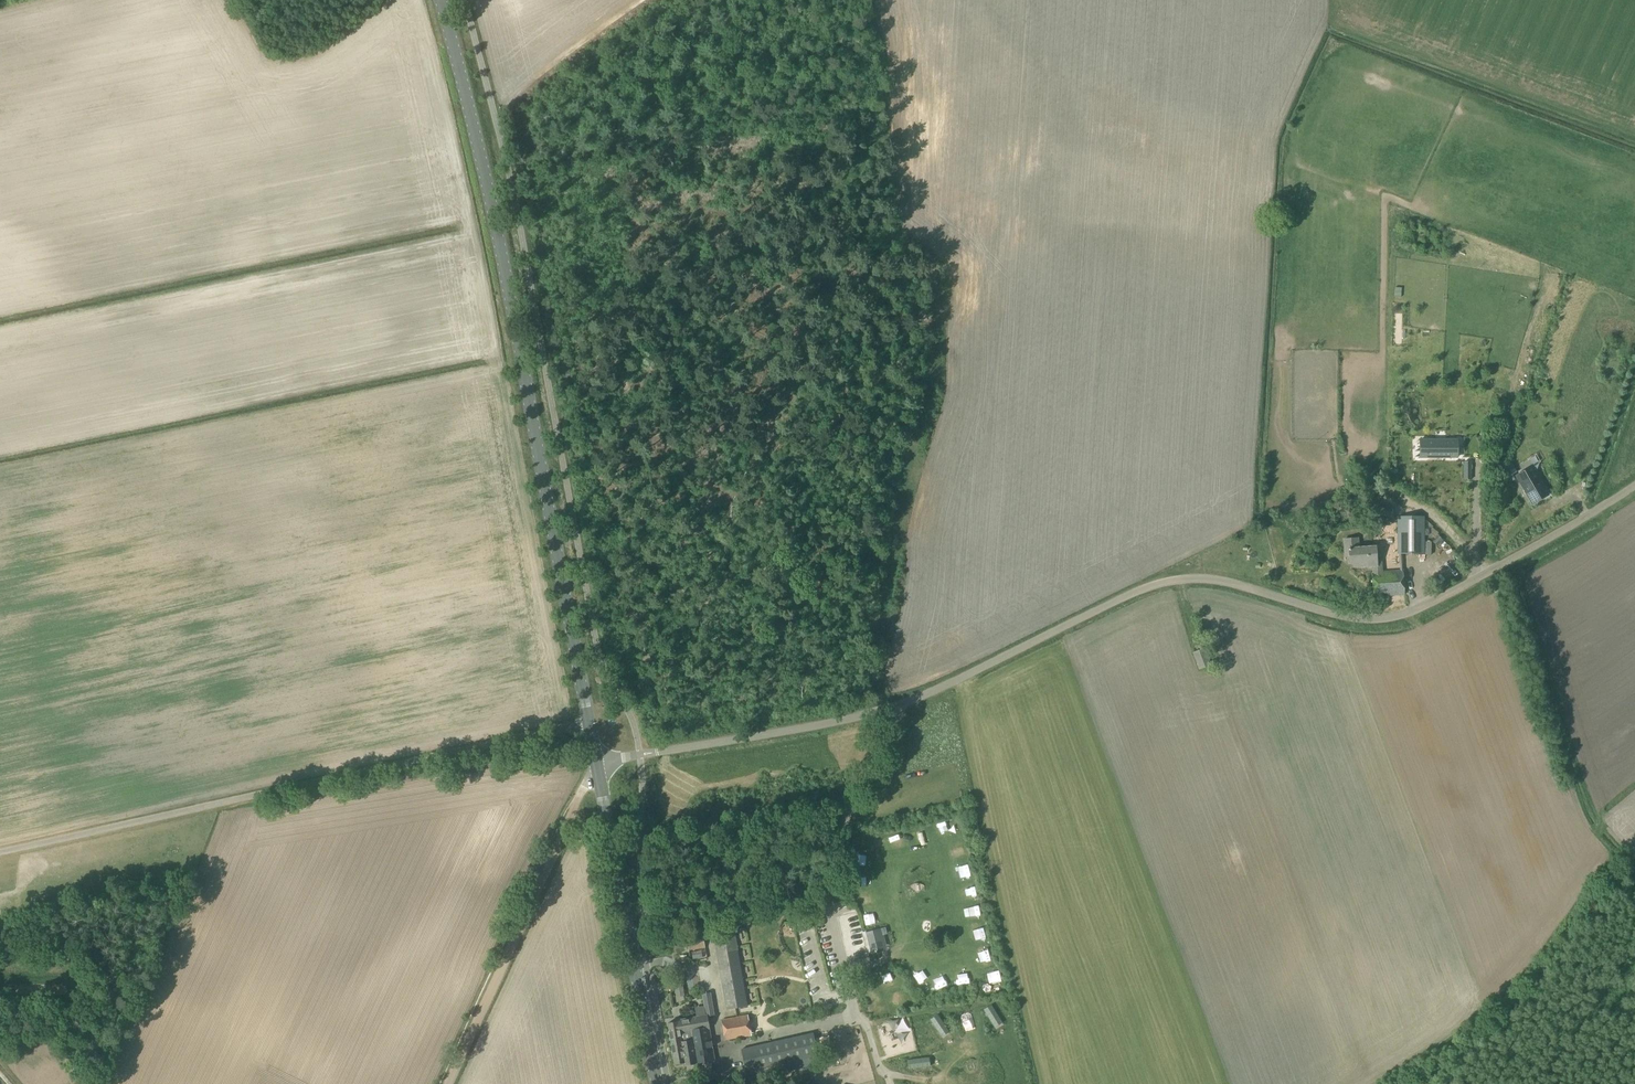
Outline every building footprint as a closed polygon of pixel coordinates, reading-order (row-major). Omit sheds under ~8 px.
[(1502,423),(1504,412),(1491,409),(1489,421),(1502,423)] [(1457,458),(1457,440),(1419,440),(1419,458),(1457,458)] [(1515,475),(1532,504),(1549,495),(1532,466),(1515,475)] [(1508,480),(1513,477),(1511,473),(1515,470),(1514,467),(1504,473),(1508,480)] [(1566,492),(1573,489),(1570,480),(1563,482),(1566,492)] [(1417,483),(1403,483),(1403,491),(1418,491),(1417,483)] [(1400,553),(1422,553),(1422,522),(1398,522),(1398,537),(1400,537),(1400,553)] [(1438,537),(1434,541),(1439,545),(1443,541),(1438,537)] [(1372,573),(1374,597),(1405,595),(1403,571),(1382,572),(1382,562),(1377,563),(1376,547),(1359,548),(1358,539),(1344,540),(1345,557),(1349,556),(1350,564),(1354,563),(1354,568),(1367,567),(1372,566),(1373,573),(1372,573)] [(1443,573),(1453,570),(1450,563),(1440,566),(1443,573)] [(1199,670),(1211,665),(1205,648),(1193,652),(1199,670)] [(950,827),(961,831),(964,821),(954,817),(950,827)] [(964,845),(955,848),(958,856),(966,853),(964,845)] [(968,861),(962,862),(964,875),(970,874),(968,861)] [(858,896),(862,907),(867,905),(863,894),(858,896)] [(978,900),(973,901),(976,913),(981,912),(978,900)] [(973,902),(965,904),(967,912),(974,911),(973,902)] [(972,924),(974,935),(985,932),(983,922),(972,924)] [(727,1010),(747,1006),(734,930),(714,934),(727,1010)] [(870,951),(887,947),(883,930),(866,934),(870,951)] [(689,951),(706,948),(703,935),(686,938),(689,951)] [(676,997),(685,996),(683,984),(674,986),(676,997)] [(704,996),(707,1014),(714,1013),(711,995),(704,996)] [(715,1061),(713,1048),(707,1016),(668,1023),(675,1065),(676,1064),(676,1066),(685,1065),(685,1066),(715,1061)] [(747,1017),(723,1021),(726,1039),(751,1035),(747,1017)] [(746,1071),(746,1072),(748,1082),(858,1056),(852,1026),(844,1028),(844,1027),(813,1034),(741,1050),(746,1071)]
